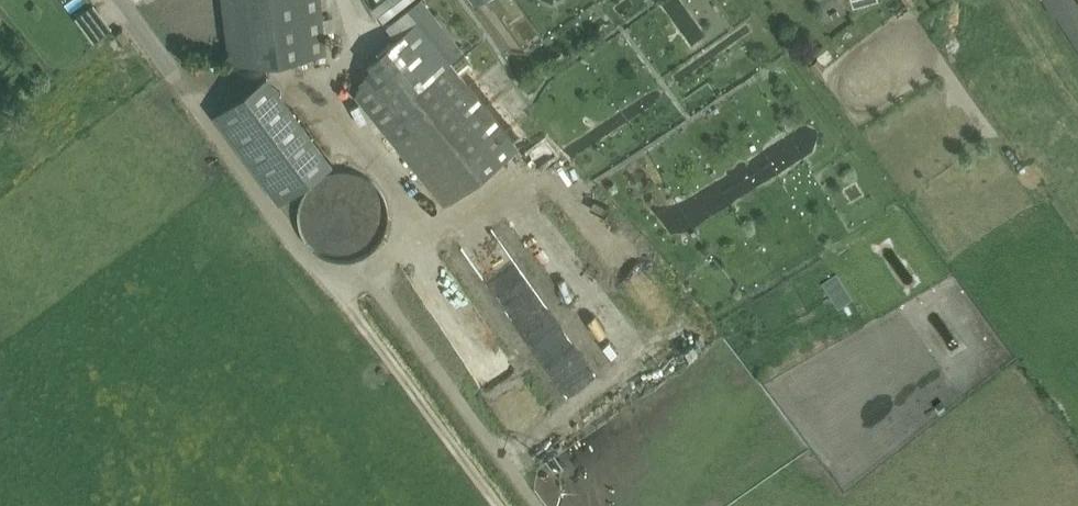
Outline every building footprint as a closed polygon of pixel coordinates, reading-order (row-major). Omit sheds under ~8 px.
[(326,52),(320,0),(223,0),(230,64),(326,52)] [(373,9),(384,22),(412,0),(384,0),(373,9)] [(408,7),(409,8),(417,19),(451,60),(465,48),(426,0),(417,0),(408,7)] [(1077,1),(1076,0),(1043,0),(1053,16),(1056,14),(1077,47),(1077,1)] [(74,16),(94,41),(112,27),(93,1),(74,16)] [(360,82),(357,93),(387,130),(446,202),(519,143),(451,60),(417,19),(368,58),(376,68),(360,82)] [(332,163),(267,74),(214,113),(279,202),(332,163)] [(536,159),(553,153),(547,137),(530,143),(536,159)] [(403,159),(393,168),(423,200),(433,191),(403,159)] [(489,272),(505,261),(491,240),(475,251),(489,272)] [(514,290),(535,309),(543,300),(523,281),(514,290)]
